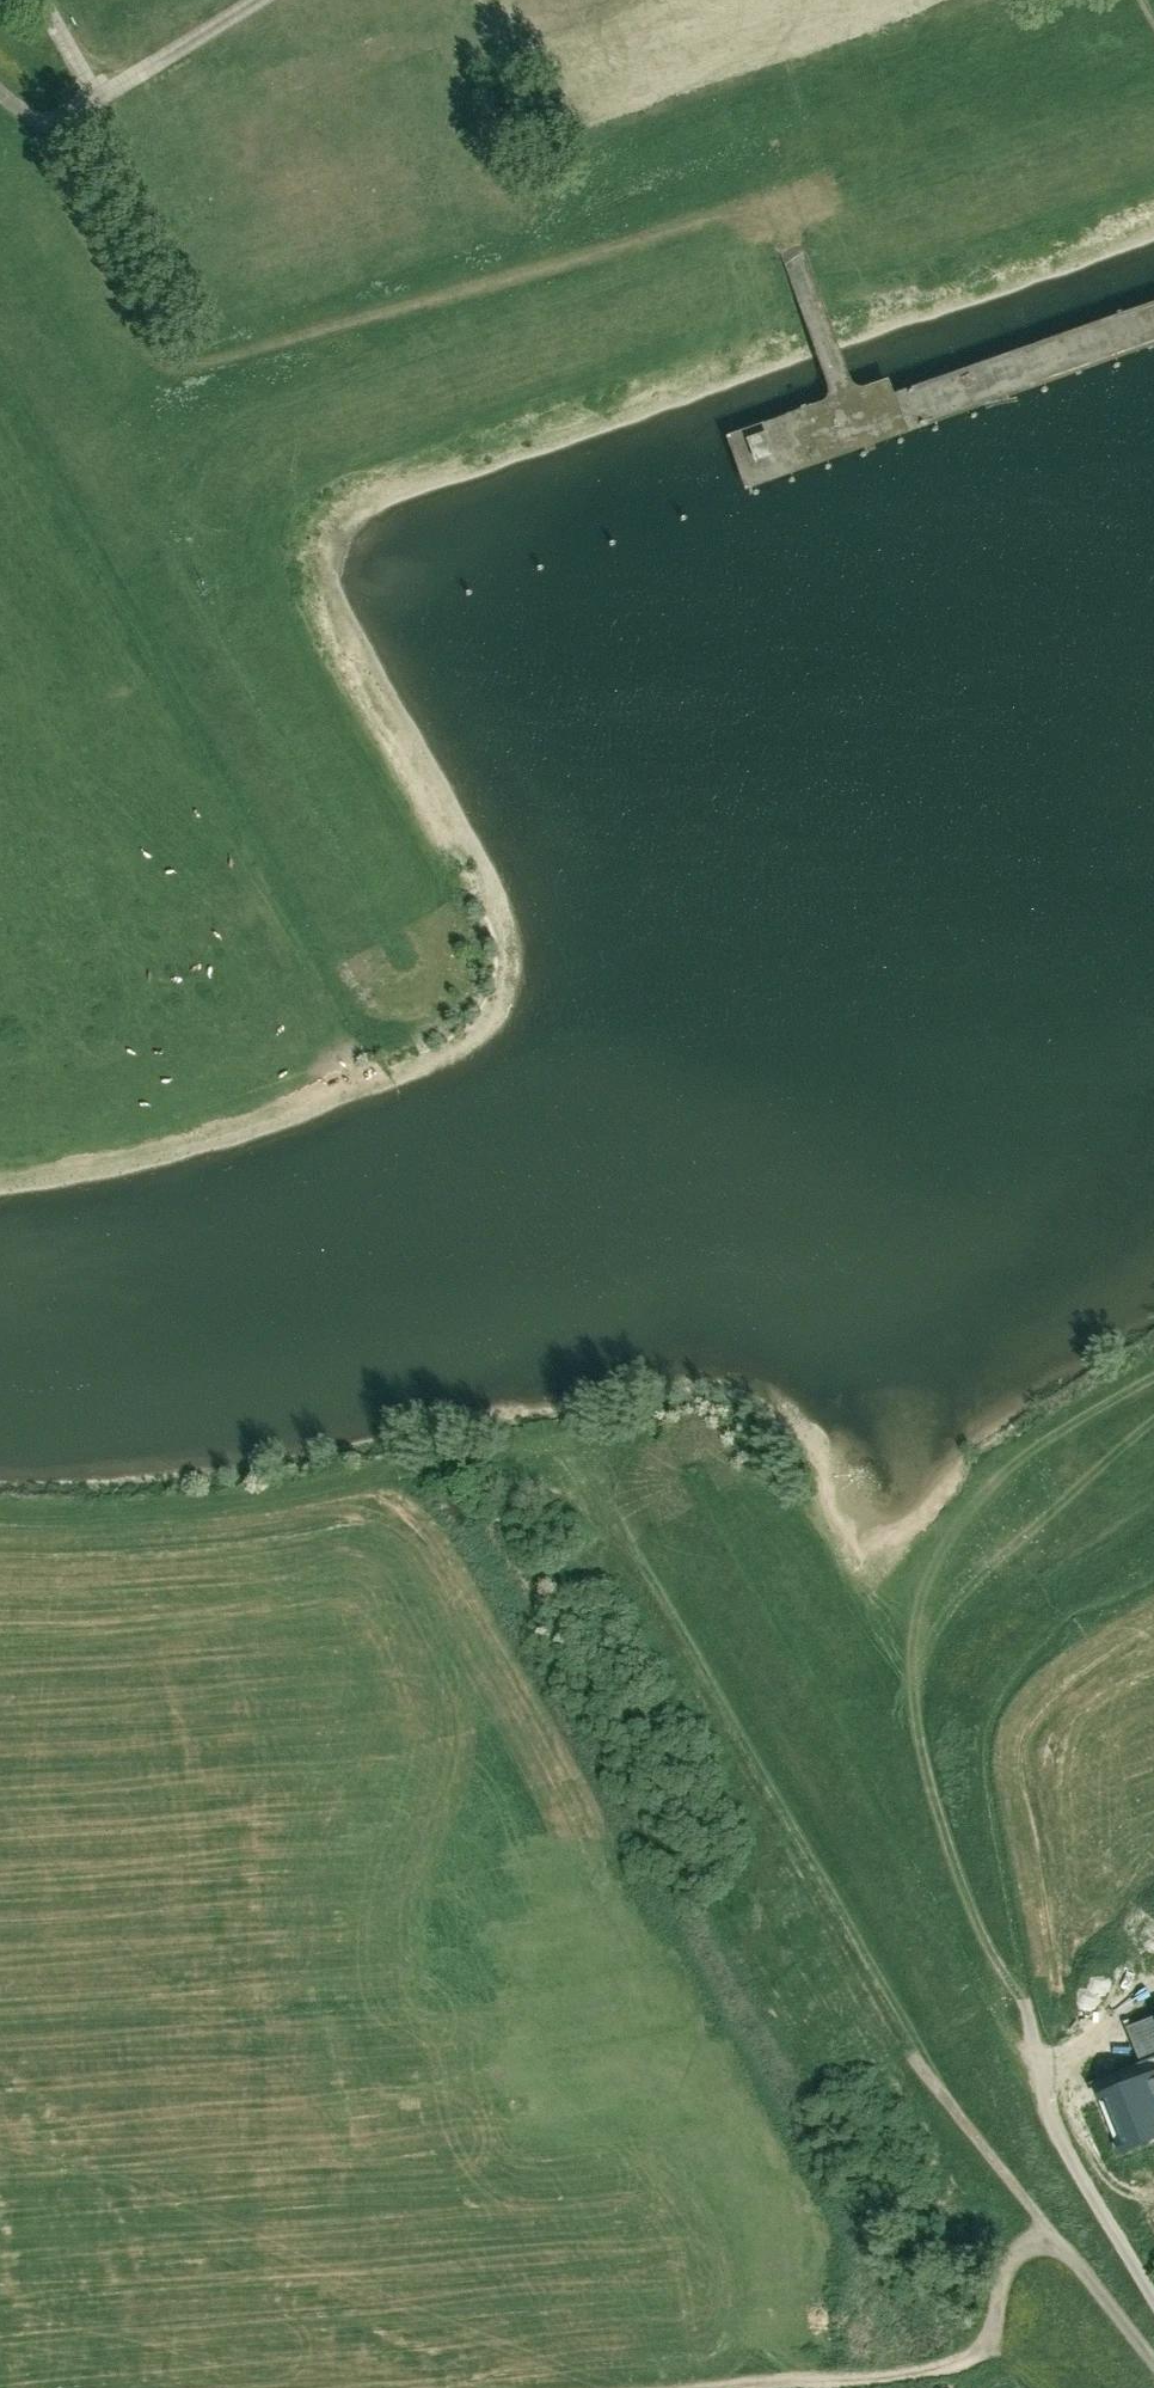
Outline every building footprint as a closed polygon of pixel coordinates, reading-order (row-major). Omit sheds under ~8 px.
[(686,0),(645,0),(649,11),(686,0)] [(1097,2098),(1098,2100),(1102,2098),(1122,2149),(1118,2151),(1119,2153),(1153,2139),(1153,2058),(1121,2071),(1127,2085),(1097,2098)]
